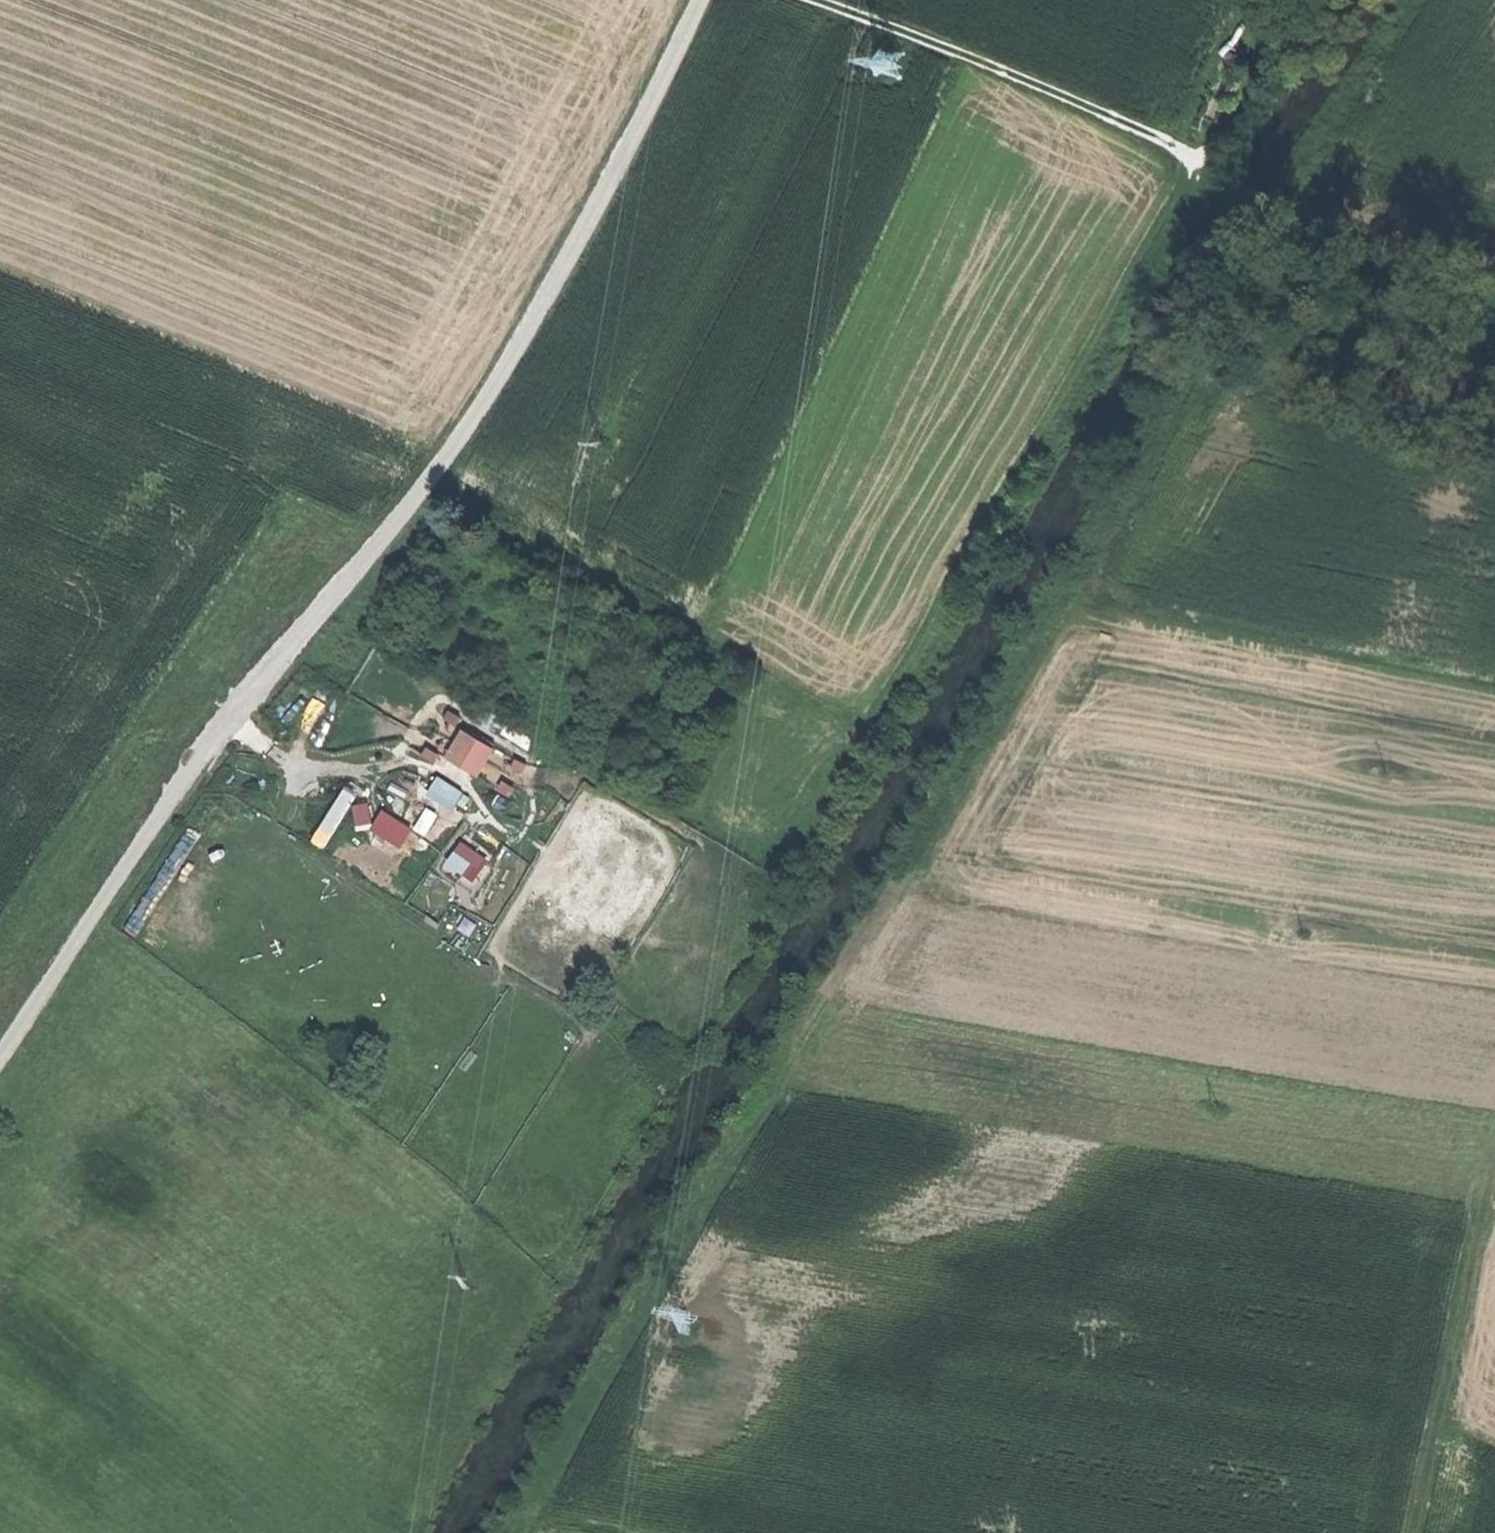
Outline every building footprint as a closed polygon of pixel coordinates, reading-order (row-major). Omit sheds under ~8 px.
[(491,748),(461,731),(447,755),(477,772),(491,748)] [(444,776),(433,793),(458,810),(469,793),(444,776)] [(376,830),(406,849),(420,828),(389,809),(376,830)] [(469,839),(451,861),(478,883),(496,861),(469,839)]
